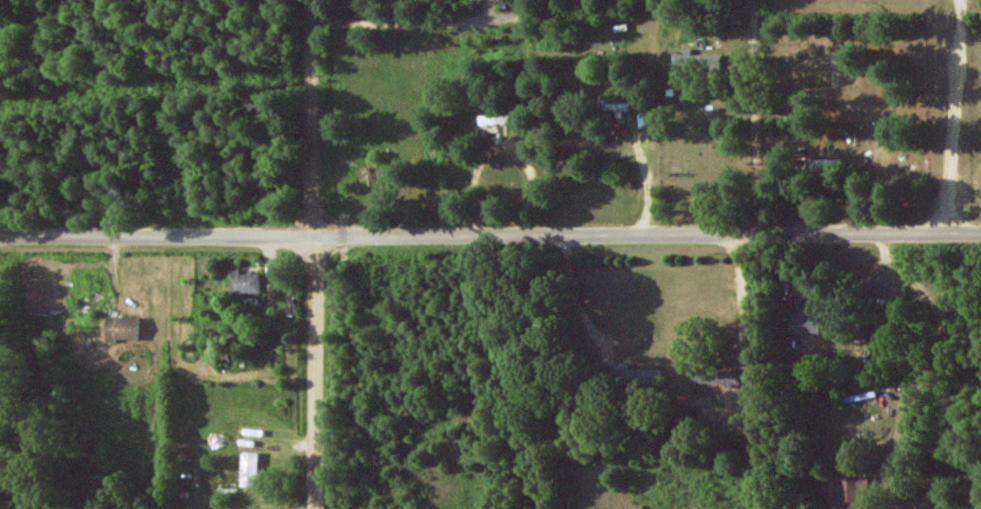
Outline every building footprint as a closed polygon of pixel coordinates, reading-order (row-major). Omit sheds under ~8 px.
[(672,66),(721,67),(721,55),(682,54),(682,56),(673,55),(672,66)] [(477,115),(478,125),(506,124),(505,114),(477,115)] [(231,297),(261,293),(258,273),(239,275),(238,268),(228,270),(231,297)] [(791,335),(819,335),(820,313),(791,313),(791,335)] [(136,342),(136,319),(103,318),(103,341),(136,342)] [(659,385),(659,370),(627,369),(627,364),(616,364),(616,384),(659,385)] [(740,372),(691,370),(690,384),(740,386),(740,372)] [(238,487),(257,487),(258,453),(239,453),(238,487)] [(837,502),(858,502),(859,474),(838,473),(837,502)]
